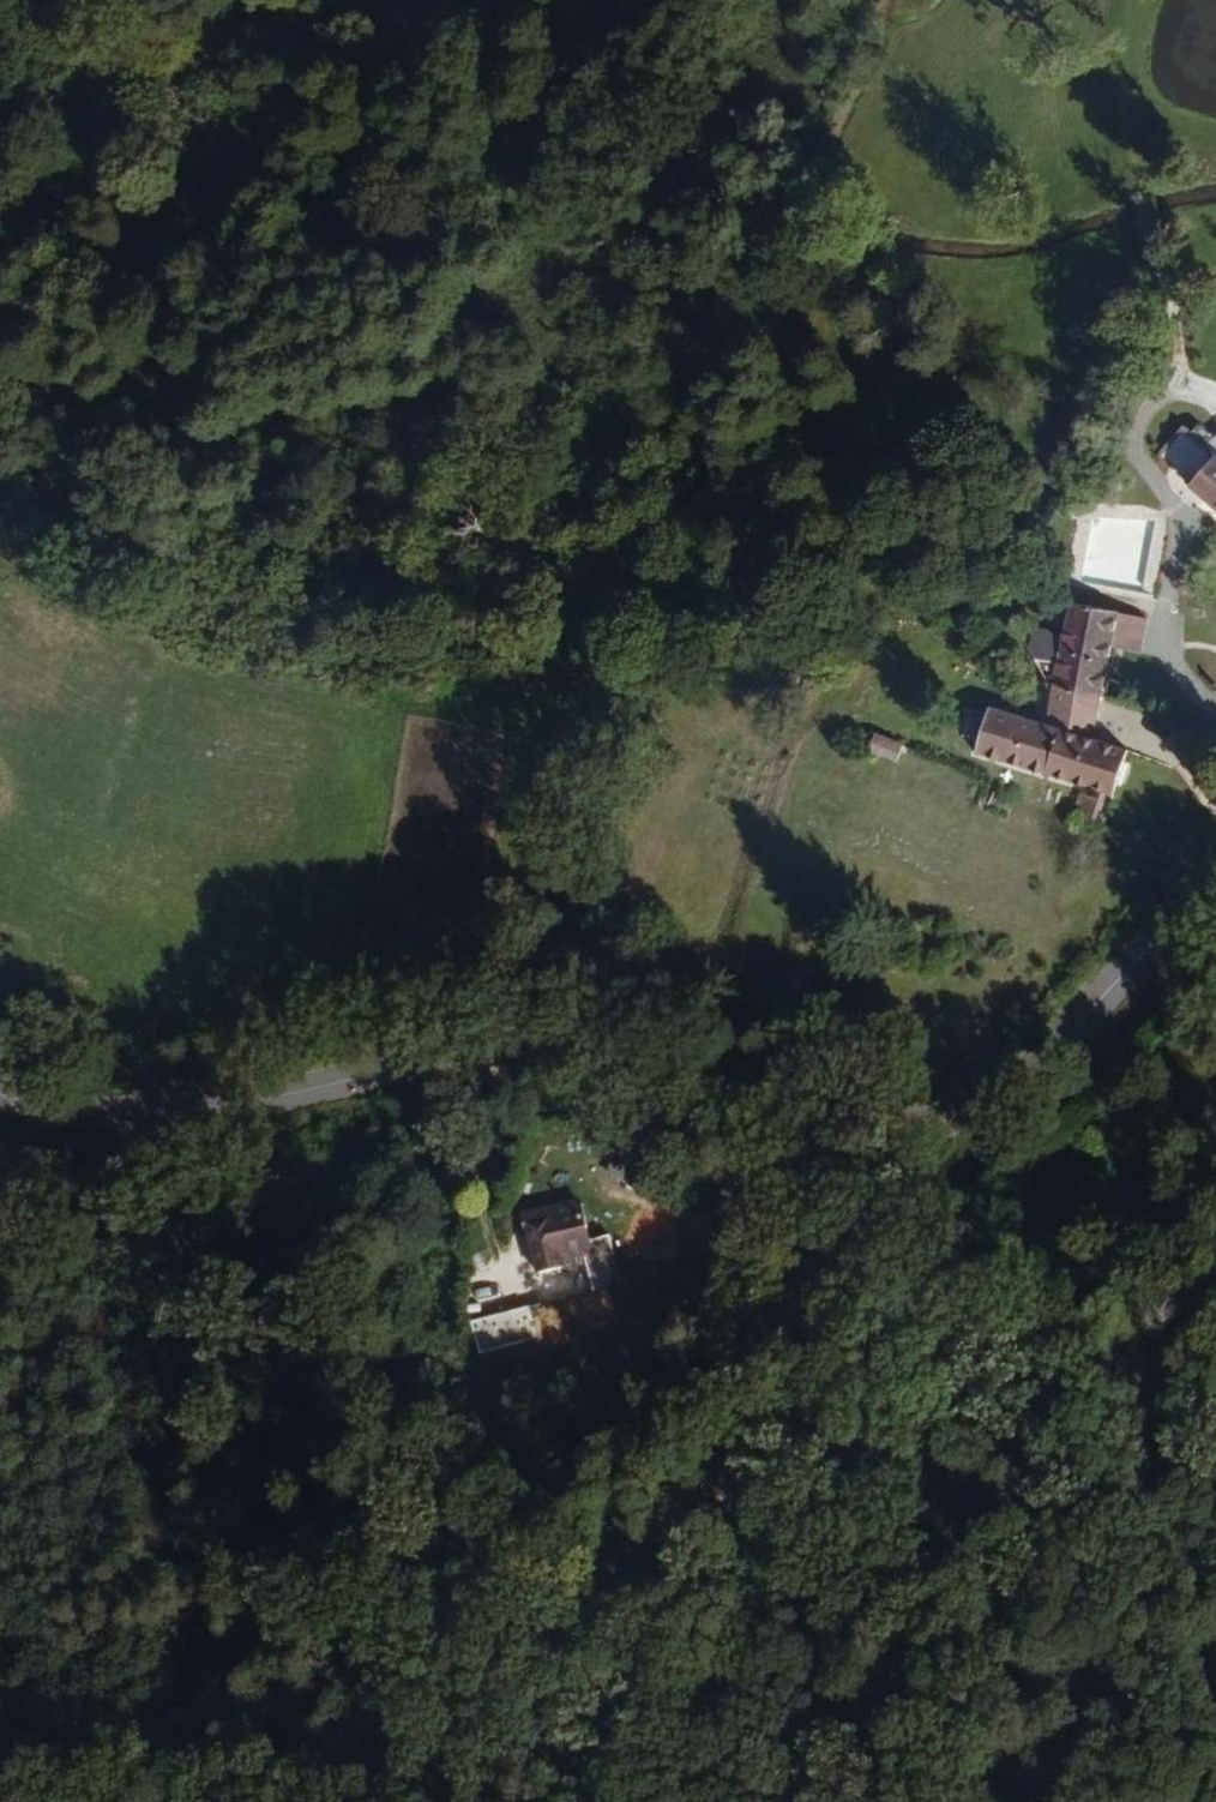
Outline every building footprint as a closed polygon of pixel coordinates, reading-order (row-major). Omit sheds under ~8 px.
[(1182,406),(1155,433),(1215,495),(1215,444),(1182,406)] [(1102,632),(1112,598),(1064,583),(1060,600),(1051,625),(1036,666),(1087,682),(1102,632)] [(1051,625),(1060,600),(1047,596),(1040,612),(1035,621),(1051,625)] [(1129,641),(1140,606),(1112,598),(1102,632),(1129,641)] [(1075,718),(1087,682),(1036,666),(1021,700),(1001,695),(986,736),(1092,770),(1106,730),(1075,718)] [(986,736),(1001,695),(963,683),(949,722),(986,736)] [(1072,804),(1082,776),(1044,765),(1037,792),(1072,804)] [(558,1243),(589,1235),(580,1199),(520,1215),(536,1276),(565,1269),(558,1243)] [(529,1306),(469,1321),(478,1354),(537,1339),(529,1306)]
